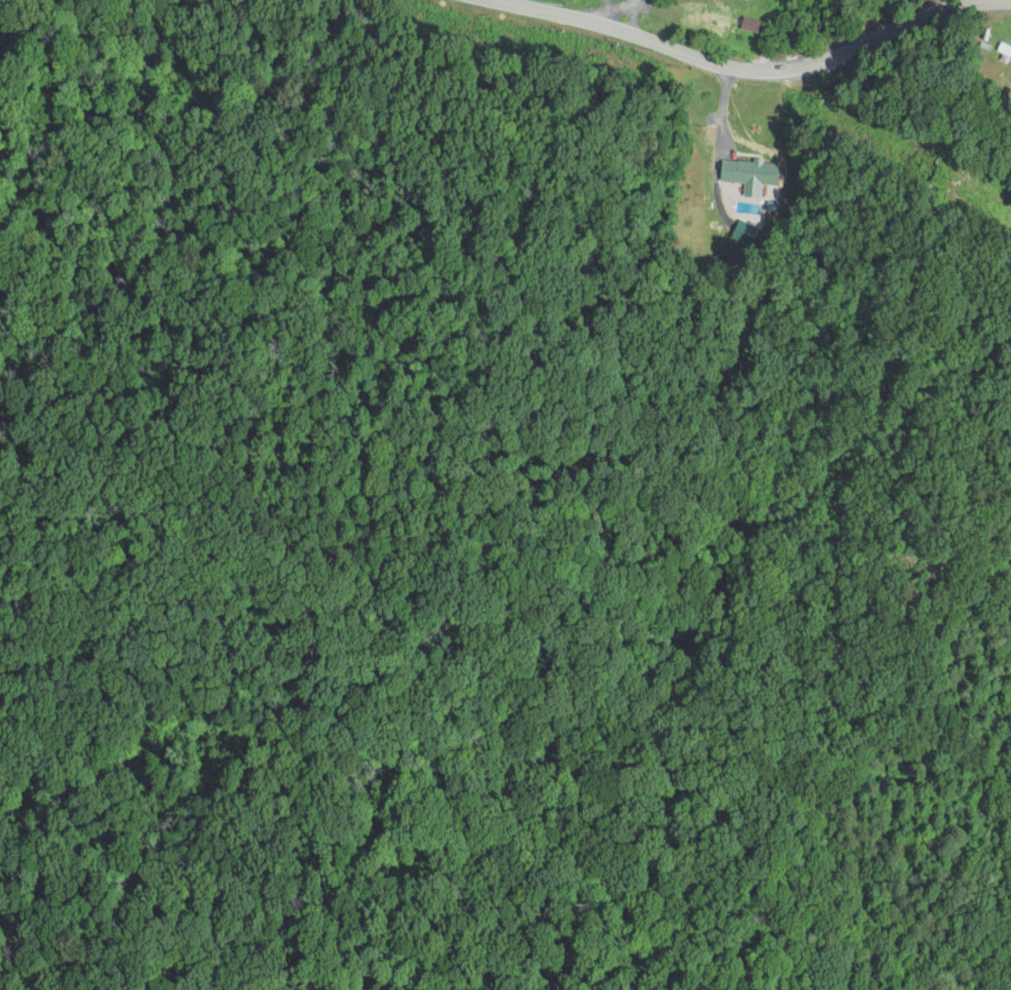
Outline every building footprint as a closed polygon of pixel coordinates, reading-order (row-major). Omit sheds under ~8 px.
[(1002,44),(998,52),(1010,57),(1010,47),(1002,44)] [(787,162),(721,160),(720,182),(746,183),(745,196),(765,197),(765,184),(787,185),(787,162)]
